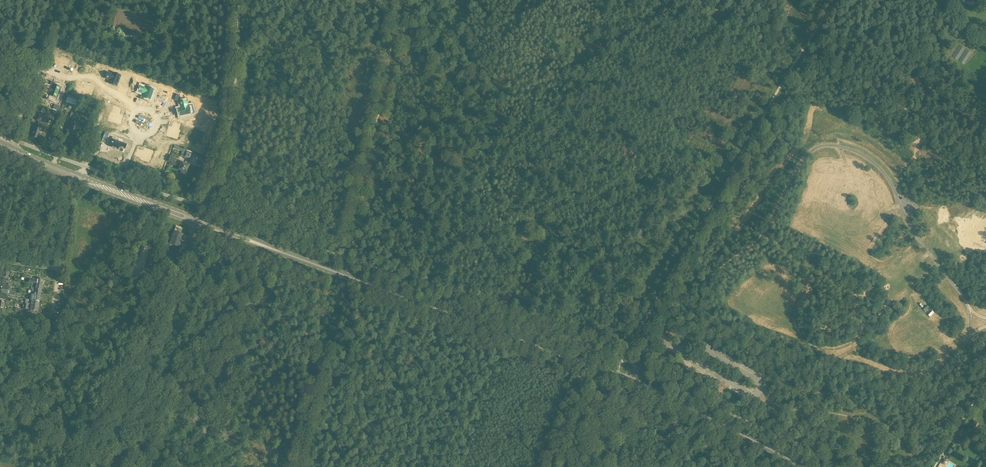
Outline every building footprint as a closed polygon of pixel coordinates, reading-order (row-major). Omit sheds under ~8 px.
[(55,56),(53,62),(59,64),(57,68),(66,71),(70,59),(62,56),(61,58),(55,56)] [(107,72),(105,78),(109,80),(110,80),(109,84),(117,87),(121,76),(113,73),(113,74),(107,72)] [(44,85),(42,91),(48,93),(47,95),(56,98),(60,86),(51,83),(50,87),(44,85)] [(80,85),(77,91),(83,93),(83,95),(91,98),(95,86),(87,83),(85,87),(80,85)] [(145,83),(143,90),(149,92),(148,96),(156,99),(160,87),(152,84),(151,85),(145,83)] [(78,98),(68,95),(66,102),(75,105),(78,98)] [(189,106),(185,107),(188,116),(200,112),(197,104),(196,104),(194,98),(187,100),(189,106)] [(114,112),(112,121),(124,124),(126,115),(123,114),(124,108),(118,106),(116,112),(114,112)] [(79,125),(74,123),(77,115),(66,111),(65,116),(73,119),(72,122),(70,122),(68,129),(72,131),(72,132),(73,133),(74,133),(75,133),(76,132),(79,125)] [(43,122),(46,116),(39,113),(37,120),(43,122)] [(170,126),(167,135),(179,138),(182,129),(180,129),(182,123),(176,121),(174,127),(170,126)] [(44,128),(35,125),(32,137),(32,138),(35,139),(35,138),(38,138),(39,135),(40,132),(43,132),(44,128)] [(125,149),(127,145),(113,140),(110,146),(118,149),(119,147),(125,149)] [(144,152),(141,158),(147,160),(147,162),(155,165),(159,153),(151,150),(149,154),(144,152)] [(190,160),(192,153),(185,150),(183,158),(190,160)] [(181,163),(179,170),(181,171),(180,173),(181,174),(181,175),(182,175),(183,175),(184,175),(185,175),(186,174),(186,173),(189,165),(181,163)] [(164,241),(161,247),(167,249),(164,256),(175,260),(179,248),(178,247),(183,235),(174,232),(170,244),(164,241)] [(153,251),(154,248),(152,248),(151,250),(150,250),(147,260),(153,262),(156,252),(153,251)] [(671,332),(667,330),(664,335),(671,338),(675,331),(672,330),(671,332)] [(976,395),(974,399),(980,403),(983,399),(976,395)] [(974,429),(978,423),(972,419),(968,426),(974,429)]
